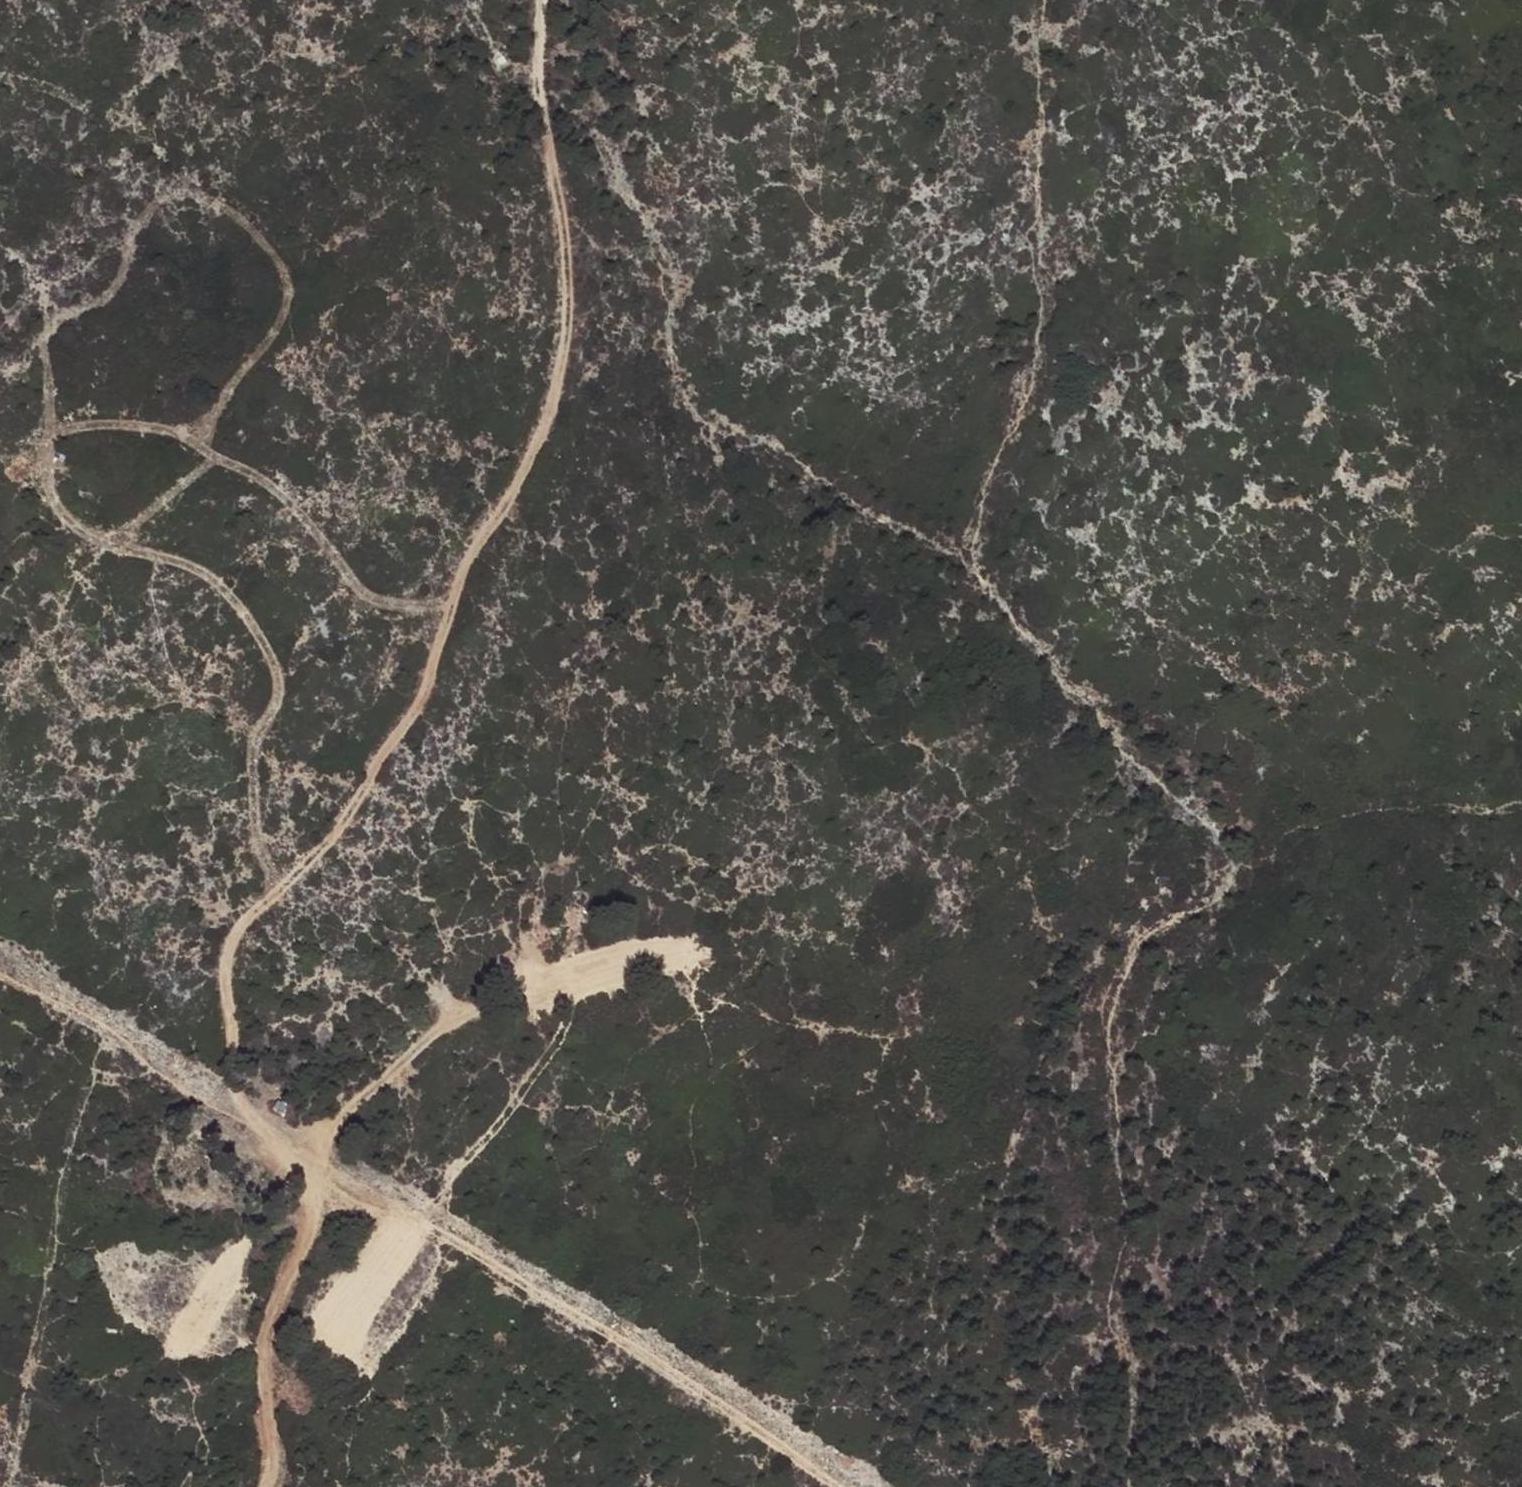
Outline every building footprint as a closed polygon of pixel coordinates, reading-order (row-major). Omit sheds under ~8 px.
[(555,1277),(547,1272),(541,1281),(549,1287),(555,1277)]
